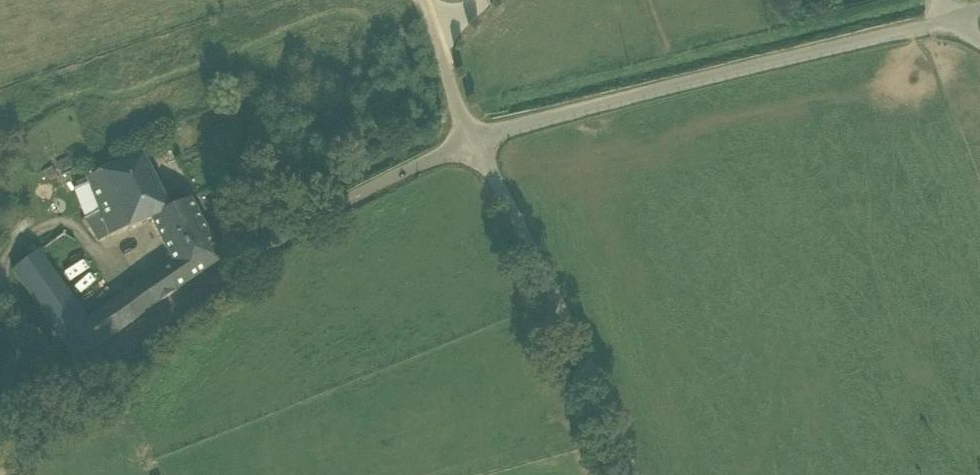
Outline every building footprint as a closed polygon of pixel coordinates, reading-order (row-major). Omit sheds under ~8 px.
[(142,153),(126,160),(148,217),(152,215),(172,207),(171,206),(142,153)] [(87,175),(89,180),(101,208),(87,214),(101,237),(148,217),(126,160),(87,175)] [(75,186),(87,214),(101,208),(89,180),(75,186)] [(191,196),(171,206),(172,207),(152,215),(174,257),(160,268),(174,288),(222,255),(191,196)] [(13,267),(64,338),(91,319),(88,315),(40,247),(13,267)] [(160,268),(147,277),(163,297),(174,288),(160,268)] [(126,288),(88,315),(91,319),(64,338),(76,355),(100,341),(163,297),(147,277),(128,291),(126,288)]
